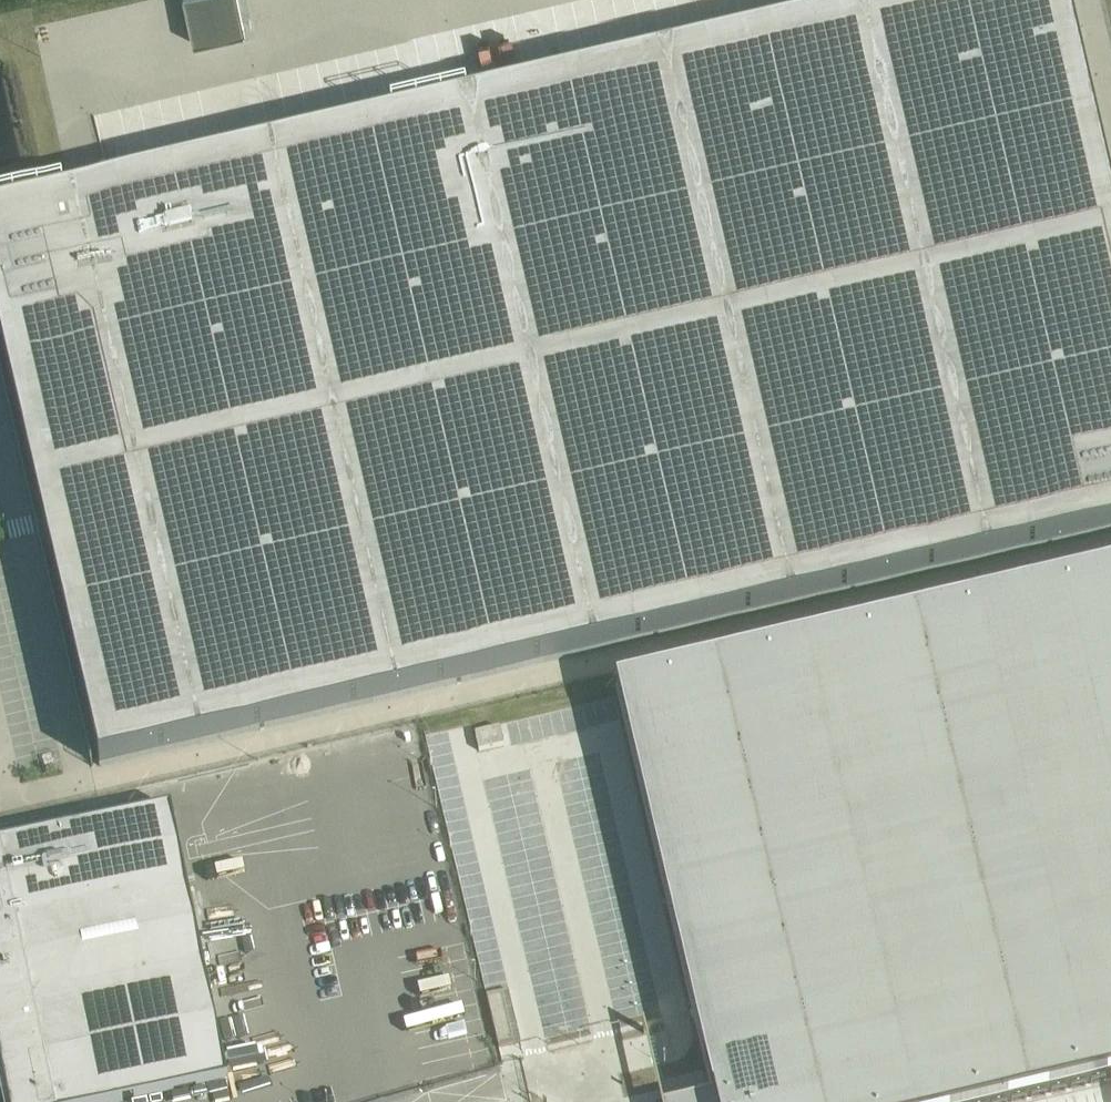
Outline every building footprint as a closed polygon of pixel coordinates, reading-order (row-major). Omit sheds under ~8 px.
[(0,212),(0,339),(44,529),(99,765),(1110,529),(1110,185),(1068,0),(910,0),(561,81),(0,212)] [(244,33),(237,0),(185,0),(195,44),(244,33)] [(617,688),(713,1096),(687,1101),(1009,1101),(1110,1078),(1110,571),(617,688)] [(485,777),(480,749),(511,743),(507,726),(434,741),(443,785),(485,777)] [(2,1071),(0,1072),(0,1073),(3,1072),(9,1101),(127,1101),(228,1081),(171,808),(0,843),(0,1061),(2,1071)]
